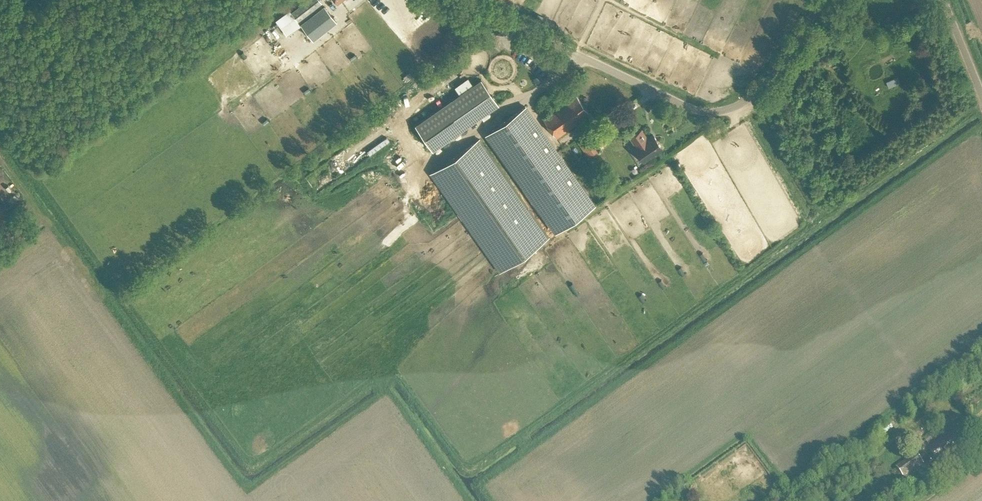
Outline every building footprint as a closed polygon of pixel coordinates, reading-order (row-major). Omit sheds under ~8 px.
[(324,16),(312,0),(311,0),(295,12),(306,28),(324,16)] [(262,27),(265,31),(275,24),(272,20),(262,27)] [(889,87),(901,83),(898,76),(886,81),(889,87)] [(497,105),(479,79),(413,125),(430,150),(497,105)] [(575,96),(573,94),(540,118),(555,139),(586,117),(585,115),(592,110),(580,93),(575,96)] [(589,207),(520,109),(484,135),(553,232),(589,207)] [(662,148),(653,134),(647,138),(641,130),(630,137),(636,146),(633,148),(643,161),(662,148)] [(546,237),(477,139),(428,174),(497,272),(546,237)] [(583,149),(589,157),(598,151),(592,143),(583,149)] [(606,187),(613,191),(617,184),(610,180),(606,187)] [(953,450),(954,451),(965,444),(953,427),(943,434),(945,437),(928,450),(938,463),(952,453),(951,451),(953,450)] [(929,445),(935,441),(930,433),(923,438),(929,445)] [(905,479),(924,464),(916,453),(896,468),(905,479)]
